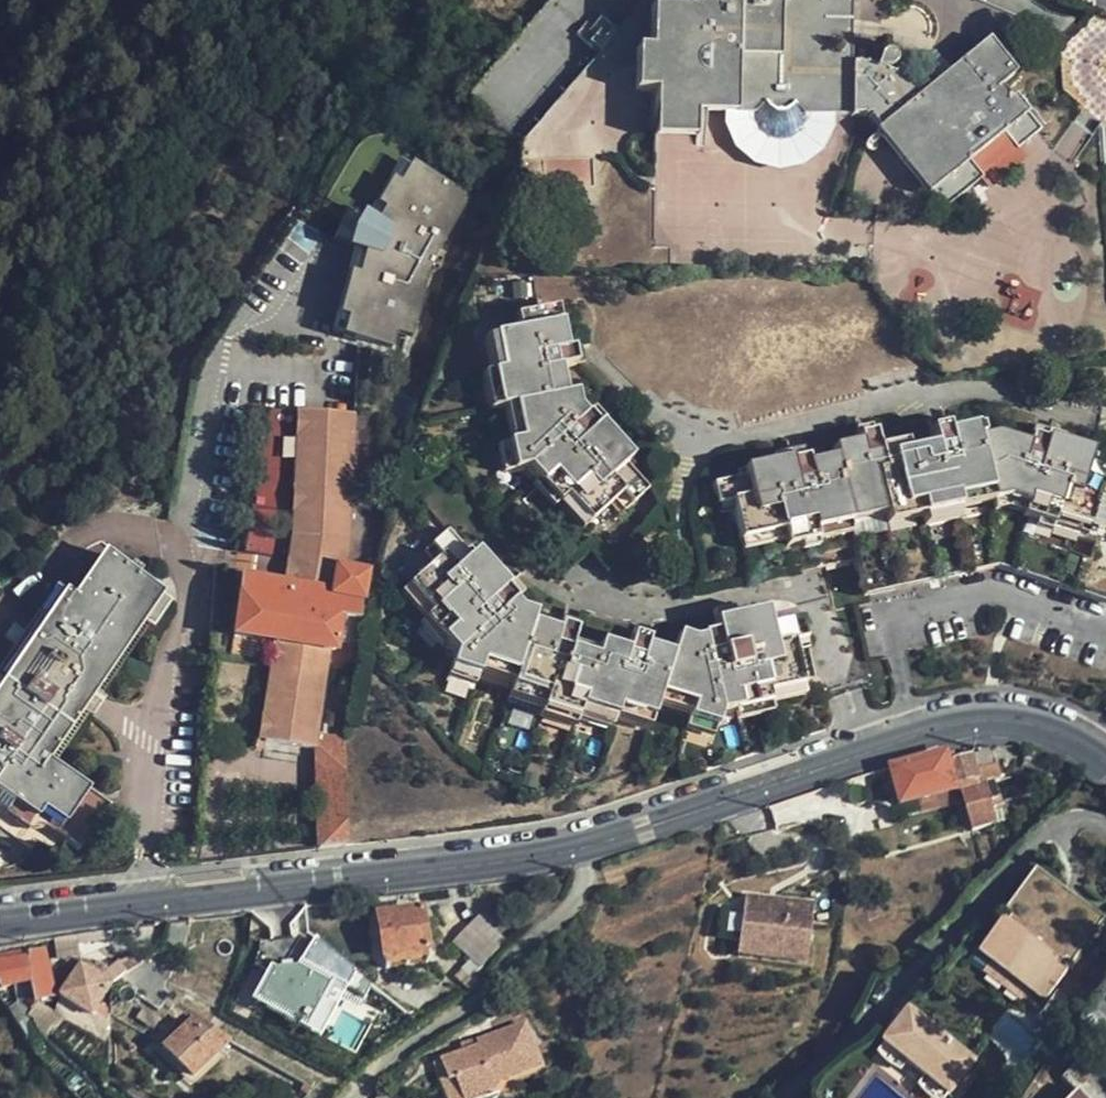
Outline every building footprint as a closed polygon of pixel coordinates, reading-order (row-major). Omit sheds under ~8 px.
[(636,50),(636,91),(648,91),(648,131),(690,130),(690,113),(690,105),(751,105),(752,109),(758,104),(772,92),(778,92),(791,105),(798,113),(865,113),(875,125),(926,190),(940,208),(980,176),(966,159),(999,133),(1013,149),(1037,130),(1010,95),(1003,98),(1003,94),(999,90),(996,88),(992,87),(1010,75),(983,40),(912,94),(895,76),(883,70),(887,67),(889,63),(891,60),(889,57),(886,54),(883,53),(877,54),(874,57),(872,60),(871,65),(863,63),(857,63),(852,63),(847,60),(846,0),(709,0),(709,4),(703,1),(698,1),(695,1),(693,4),(691,6),(644,7),(644,49),(636,50)] [(636,91),(636,50),(628,49),(628,91),(636,91)] [(772,92),(758,104),(764,109),(772,113),(779,112),(783,111),(786,108),(791,105),(778,92),(772,92)] [(690,105),(690,113),(752,113),(752,109),(751,105),(690,105)] [(926,190),(875,125),(870,130),(920,195),(926,190)] [(1018,157),(1013,149),(999,133),(966,159),(980,176),(985,183),(1018,157)] [(468,202),(411,167),(399,187),(391,182),(377,208),(384,212),(377,224),(365,216),(355,234),(349,254),(362,257),(356,280),(348,278),(337,319),(345,322),(341,341),(388,354),(393,337),(410,342),(428,275),(434,260),(468,202)] [(570,365),(566,347),(561,349),(551,306),(509,315),(512,332),(489,336),(497,371),(487,374),(494,407),(497,407),(507,405),(514,440),(505,442),(501,443),(506,470),(520,468),(531,478),(552,502),(559,496),(583,521),(617,491),(627,502),(643,488),(622,464),(625,455),(596,423),(593,425),(581,412),(572,406),(570,392),(558,395),(552,368),(570,365)] [(345,322),(337,319),(332,339),(341,341),(345,322)] [(497,371),(489,336),(479,338),(487,374),(497,371)] [(393,337),(388,354),(405,359),(410,342),(393,337)] [(575,345),(566,347),(570,365),(579,363),(575,345)] [(482,410),(494,407),(487,374),(476,376),(482,410)] [(289,541),(282,582),(327,590),(331,564),(354,567),(359,545),(348,545),(349,391),(290,389),(289,541)] [(592,403),(581,412),(593,425),(596,423),(603,416),(592,403)] [(497,407),(505,442),(514,440),(507,405),(497,407)] [(921,421),(922,430),(942,426),(939,417),(921,421)] [(849,427),(851,436),(871,433),(868,423),(849,427)] [(1029,424),(1024,437),(1040,442),(1041,439),(1043,432),(1044,429),(1029,424)] [(851,559),(903,549),(908,575),(991,559),(1105,596),(1105,536),(1083,529),(1097,486),(1105,489),(1105,469),(1084,462),(1087,453),(1059,444),(1041,439),(1040,442),(1024,437),(1023,445),(988,434),(970,438),(968,431),(963,432),(962,429),(943,433),(942,426),(922,430),(925,446),(902,450),(900,442),(873,448),(871,433),(851,436),(852,442),(825,447),(827,458),(803,461),(802,458),(784,461),(784,459),(767,462),(738,468),(740,476),(731,478),(705,484),(710,504),(725,502),(734,540),(776,533),(778,541),(778,547),(793,543),(809,540),(845,533),(851,559)] [(1043,432),(1041,439),(1059,444),(1061,437),(1043,432)] [(495,472),(506,470),(501,443),(490,444),(495,472)] [(783,449),(784,459),(784,461),(802,458),(799,446),(783,449)] [(765,454),(767,462),(784,459),(783,449),(765,454)] [(730,470),(731,478),(740,476),(738,468),(730,470)] [(546,507),(552,502),(531,478),(525,483),(546,507)] [(1097,486),(1083,529),(1105,536),(1105,489),(1097,486)] [(576,529),(583,521),(559,496),(552,502),(576,529)] [(669,532),(659,528),(648,539),(671,546),(669,532)] [(686,704),(683,714),(682,719),(710,727),(715,712),(727,710),(763,703),(760,694),(796,686),(795,680),(811,675),(796,617),(764,623),(760,608),(731,614),(710,619),(712,632),(687,638),(672,633),(666,656),(641,648),(642,642),(625,637),(620,651),(594,643),(591,653),(566,646),(571,629),(554,623),(551,629),(527,622),(530,611),(518,608),(510,599),(511,598),(500,585),(502,582),(491,570),(470,548),(464,555),(440,530),(425,543),(435,553),(427,560),(401,585),(425,609),(417,617),(438,640),(448,651),(443,664),(473,674),(474,671),(477,661),(510,671),(507,682),(506,686),(540,696),(537,707),(571,718),(575,707),(610,718),(612,707),(646,718),(651,704),(654,694),(686,704)] [(735,550),(778,541),(776,533),(734,540),(735,550)] [(811,548),(809,540),(793,543),(795,552),(811,548)] [(418,550),(427,560),(435,553),(425,543),(418,550)] [(74,854),(106,807),(42,764),(137,621),(148,628),(166,603),(98,557),(68,602),(51,592),(0,669),(0,815),(28,834),(32,826),(63,848),(74,854)] [(327,590),(282,582),(241,576),(232,636),(295,646),(336,653),(342,616),(362,619),(370,570),(354,567),(331,564),(327,590)] [(496,565),(491,570),(502,582),(509,577),(496,565)] [(509,577),(502,582),(500,585),(511,598),(520,589),(509,577)] [(393,592),(417,617),(425,609),(401,585),(393,592)] [(707,609),(710,619),(731,614),(729,604),(707,609)] [(557,614),(554,623),(571,629),(575,620),(557,614)] [(432,645),(438,640),(417,617),(411,623),(432,645)] [(628,628),(625,637),(642,642),(645,633),(628,628)] [(295,646),(232,636),(229,654),(270,661),(258,740),(281,743),(281,737),(295,646)] [(336,653),(295,646),(281,737),(281,743),(283,826),(345,825),(343,743),(323,743),(336,653)] [(474,671),(507,682),(510,671),(477,661),(474,671)] [(468,686),(473,674),(443,664),(439,677),(468,686)] [(502,696),(537,707),(540,696),(506,686),(502,696)] [(798,694),(796,686),(760,694),(763,703),(798,694)] [(651,704),(683,714),(686,704),(654,694),(651,704)] [(765,713),(763,703),(727,710),(730,721),(765,713)] [(568,728),(571,718),(537,707),(533,717),(568,728)] [(605,729),(610,718),(575,707),(571,718),(605,729)] [(642,728),(646,718),(612,707),(610,718),(642,728)] [(710,727),(682,719),(679,730),(708,738),(710,727)] [(949,763),(946,756),(897,769),(893,770),(894,776),(903,805),(955,792),(965,793),(974,832),(995,827),(990,807),(998,806),(993,783),(1001,781),(993,751),(949,763)] [(894,776),(893,770),(876,775),(877,780),(894,776)] [(1039,870),(1008,915),(1015,920),(1011,924),(1065,961),(1067,957),(1076,963),(1105,919),(1105,916),(1039,870)] [(817,905),(750,895),(743,940),(775,944),(773,959),(808,965),(817,905)] [(428,950),(420,908),(378,917),(386,959),(428,950)] [(481,968),(506,943),(481,917),(452,946),(462,956),(466,952),(481,968)] [(1065,961),(1011,924),(1005,920),(981,954),(993,963),(1037,992),(1050,1001),(1073,967),(1065,961)] [(775,944),(743,940),(741,954),(773,959),(775,944)] [(277,961),(256,999),(325,1038),(344,1006),(369,1020),(387,988),(310,945),(295,971),(277,961)] [(3,984),(30,981),(34,999),(54,996),(48,959),(36,960),(34,949),(0,954),(0,980),(3,984)] [(1037,992),(993,963),(985,974),(1029,1004),(1037,992)] [(90,1015),(111,985),(83,966),(63,993),(90,1015)] [(195,1080),(231,1042),(199,1014),(164,1051),(195,1080)] [(436,1061),(451,1097),(496,1097),(524,1087),(522,1080),(519,1074),(543,1065),(524,1016),(474,1036),(477,1045),(462,1051),(436,1061)] [(975,1066),(909,1016),(886,1049),(952,1097),(975,1066)] [(477,1045),(474,1036),(473,1033),(457,1039),(462,1051),(477,1045)] [(886,1049),(872,1066),(916,1097),(951,1097),(952,1097),(886,1049)] [(546,1071),(543,1065),(519,1074),(522,1080),(546,1071)]
